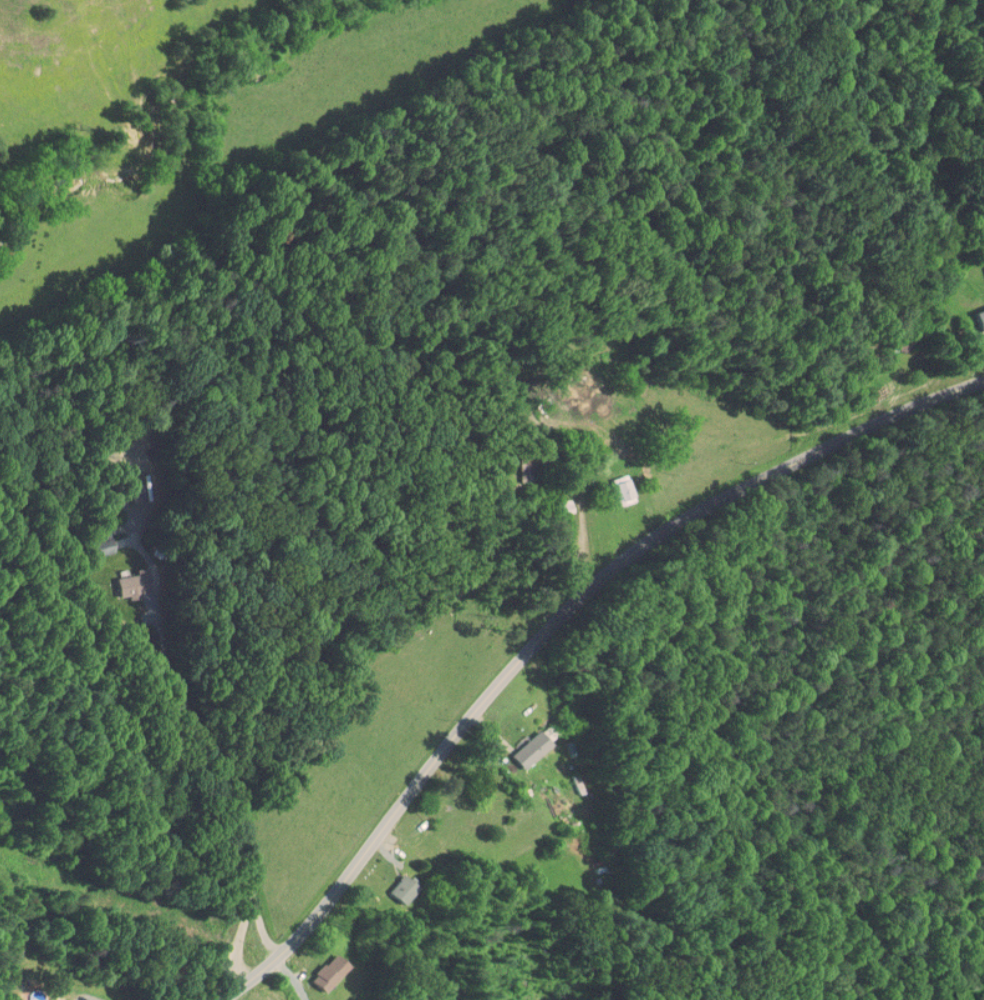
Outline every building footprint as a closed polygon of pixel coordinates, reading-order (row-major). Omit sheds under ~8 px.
[(983,323),(983,301),(966,307),(973,327),(983,323)] [(601,473),(607,500),(625,497),(618,469),(601,473)] [(541,741),(529,726),(500,749),(512,765),(541,741)] [(393,900),(409,882),(394,868),(377,887),(393,900)] [(301,977),(318,989),(338,959),(322,948),(301,977)]
